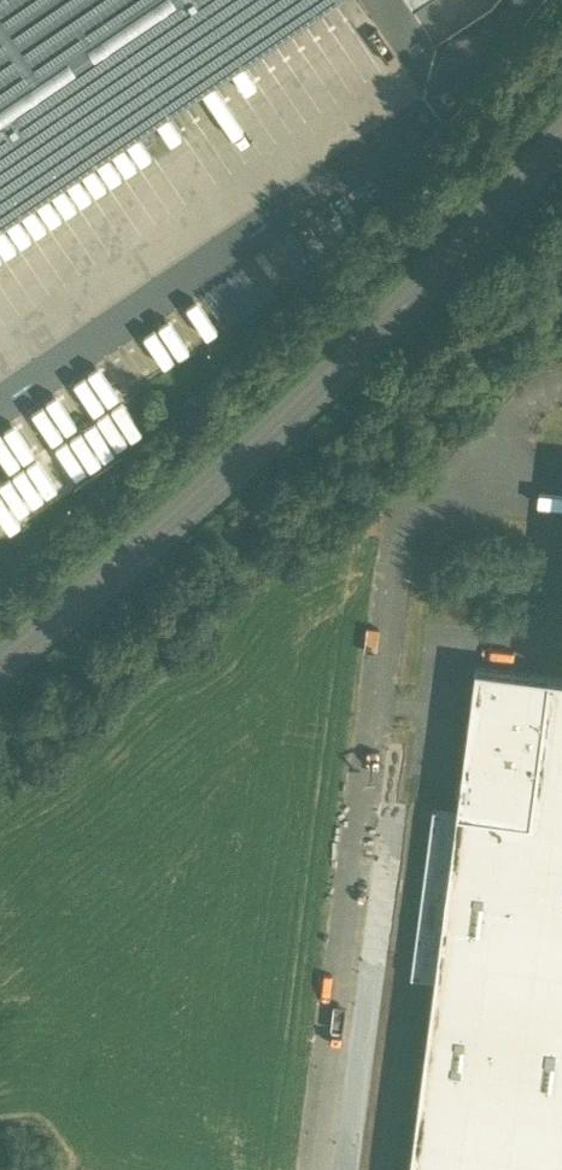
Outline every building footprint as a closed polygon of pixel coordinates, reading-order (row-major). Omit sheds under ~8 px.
[(318,0),(0,0),(0,213),(318,0)] [(475,665),(434,979),(409,1169),(561,1169),(561,676),(475,665)] [(456,811),(433,808),(411,976),(434,979),(456,811)]
